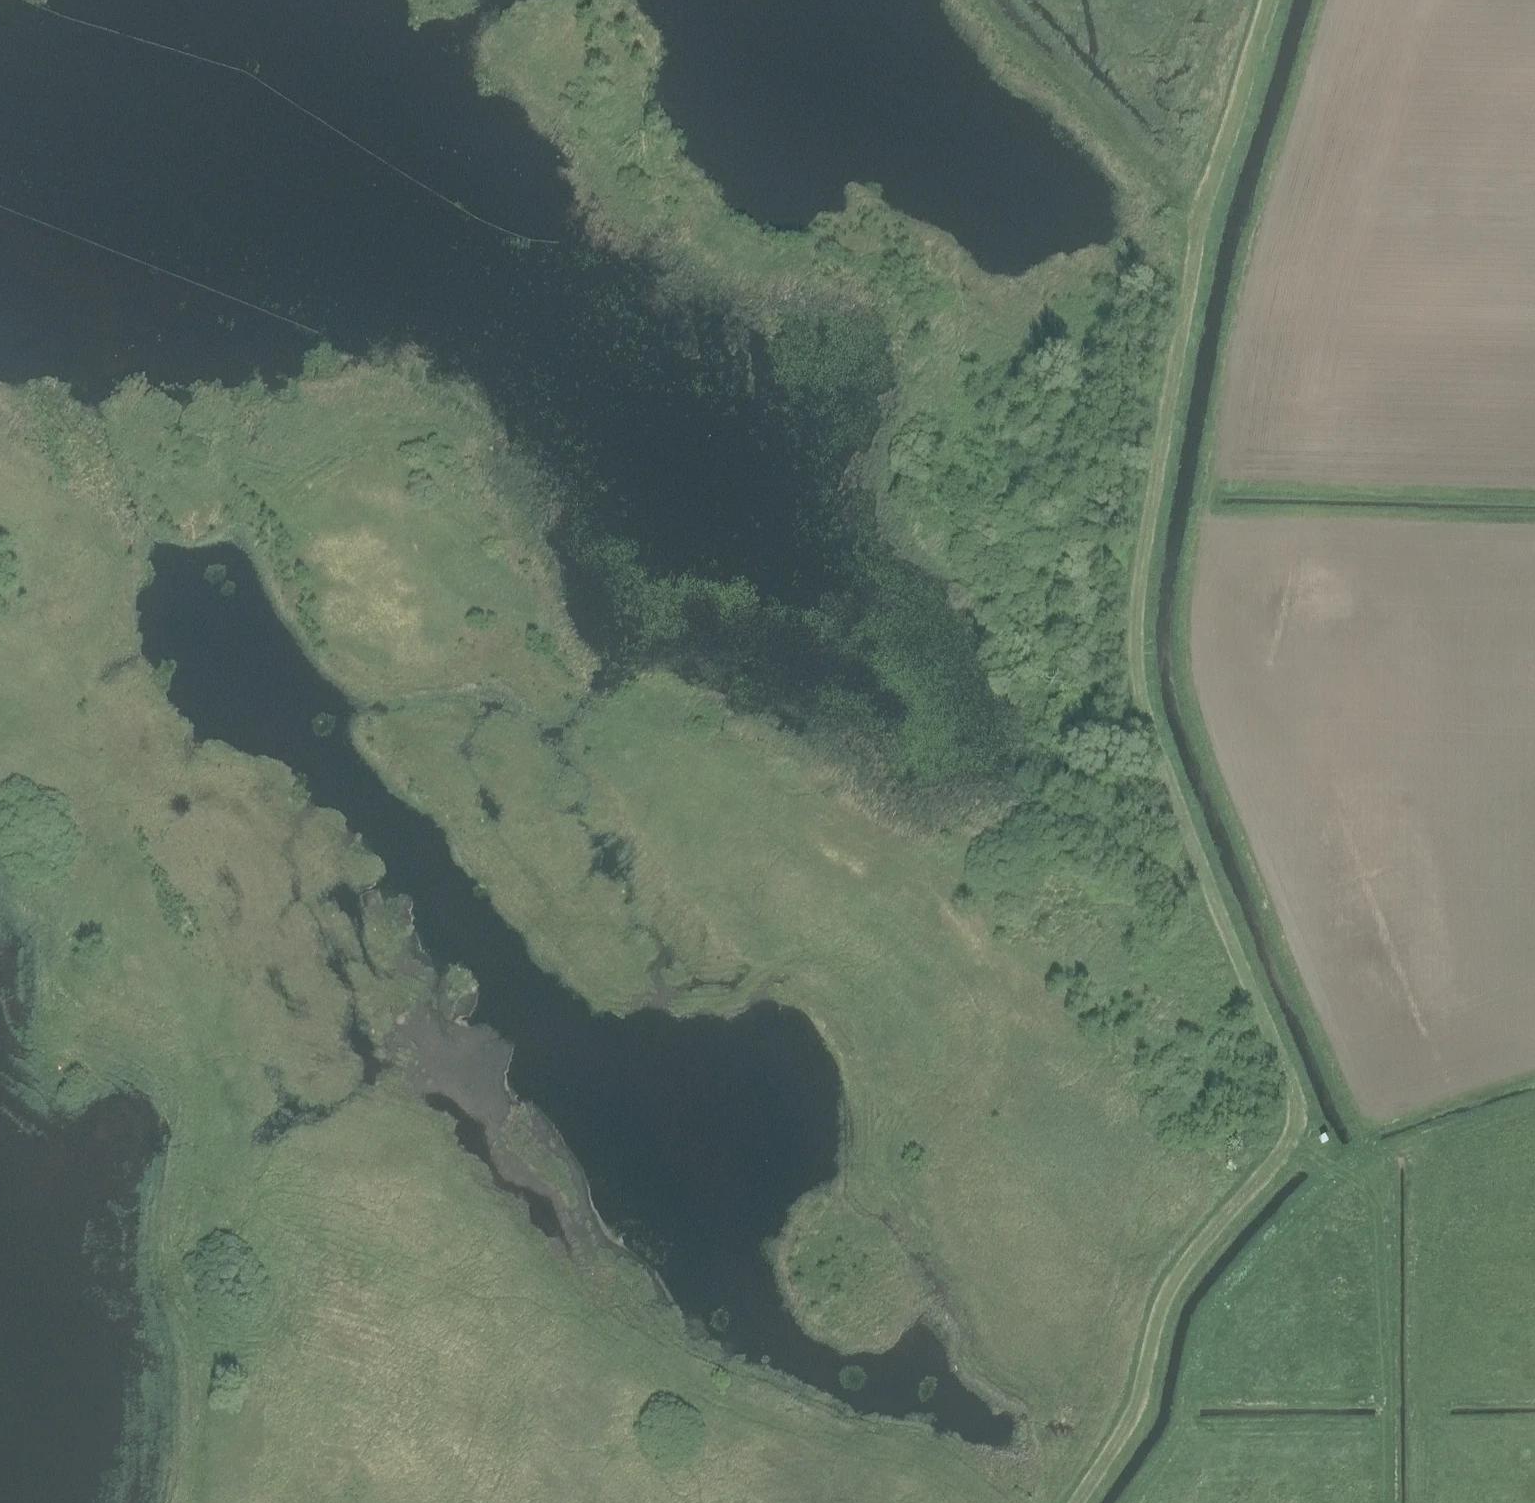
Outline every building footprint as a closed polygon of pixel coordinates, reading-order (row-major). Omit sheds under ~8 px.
[(1328,1128),(1318,1129),(1319,1139),(1329,1138),(1328,1128)]
